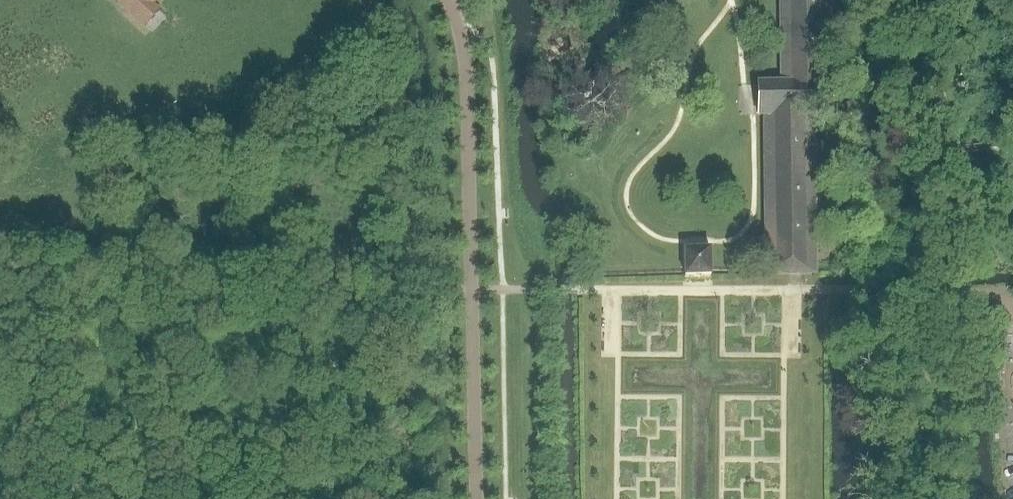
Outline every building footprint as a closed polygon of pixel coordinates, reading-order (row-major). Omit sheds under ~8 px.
[(145,29),(162,10),(155,4),(159,0),(114,0),(145,29)] [(799,275),(816,275),(814,118),(831,117),(829,0),(779,0),(780,82),(757,83),(758,117),(763,117),(765,276),(799,275)] [(684,277),(711,277),(710,248),(696,249),(683,249),(684,277)]
